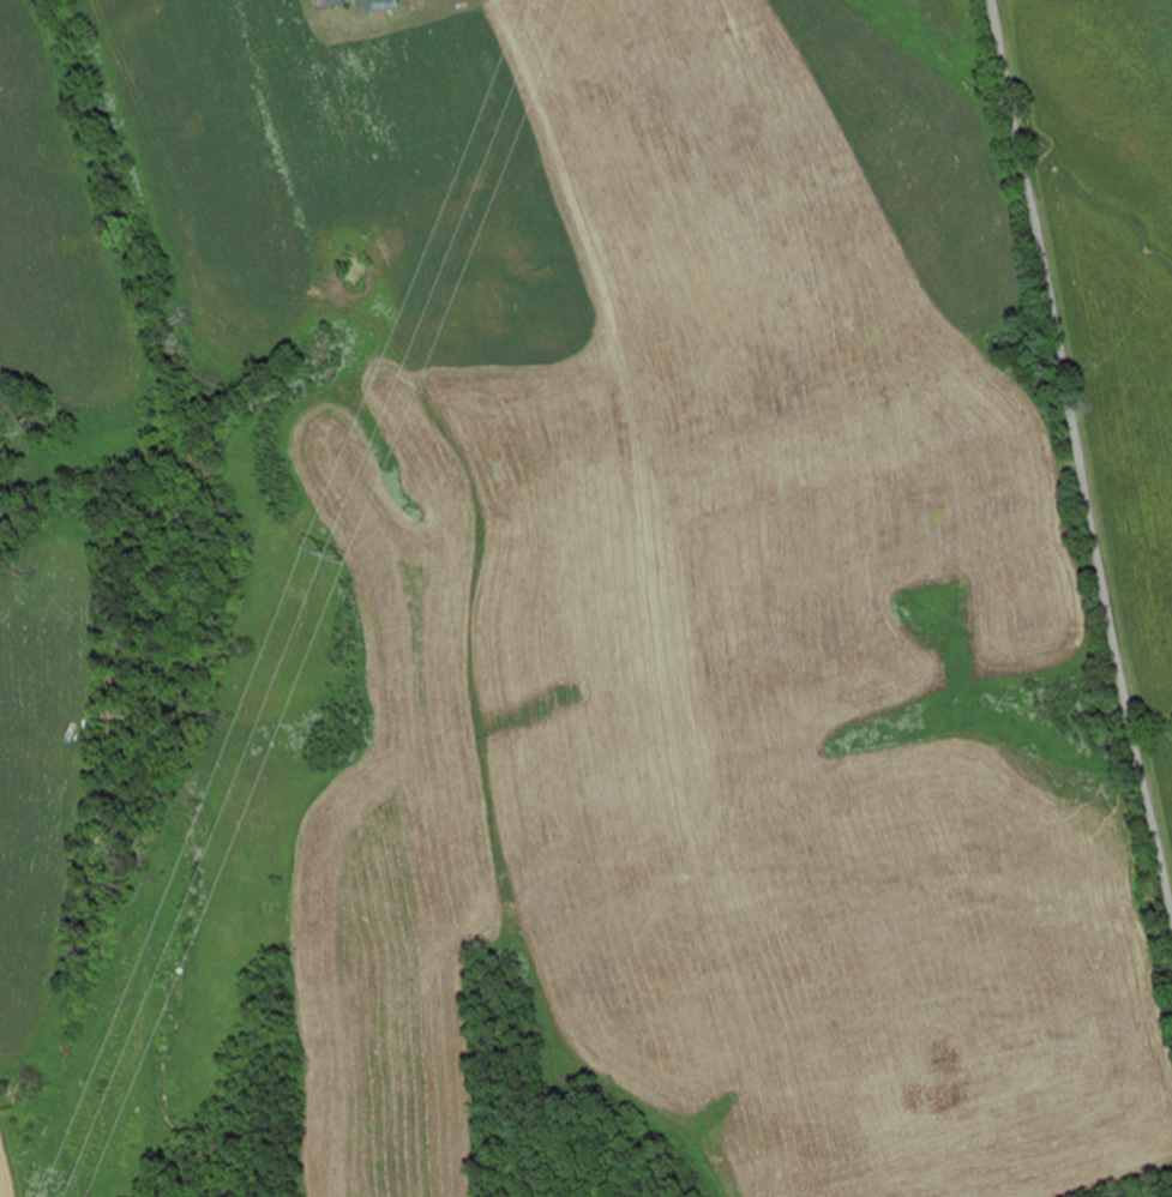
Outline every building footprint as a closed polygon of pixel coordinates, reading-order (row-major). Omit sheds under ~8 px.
[(318,11),(340,4),(339,0),(315,0),(318,11)] [(393,0),(353,0),(356,15),(394,7),(393,0)]
